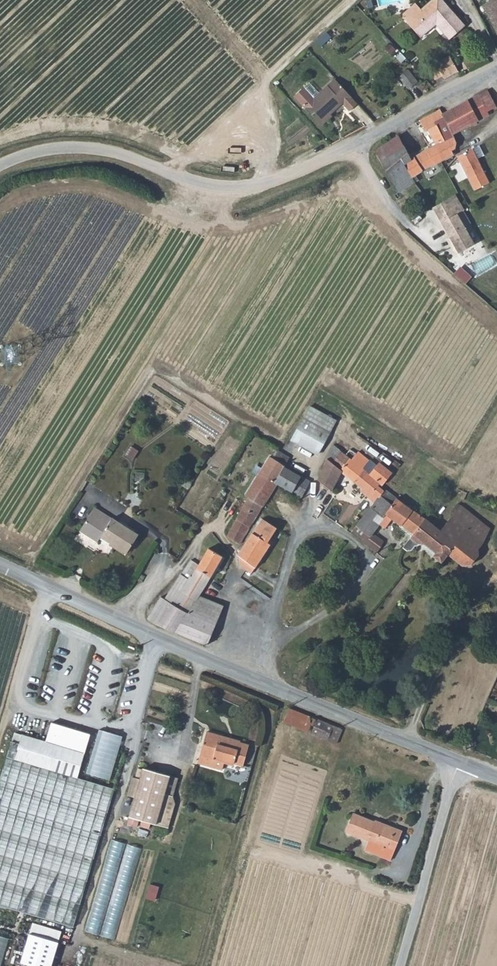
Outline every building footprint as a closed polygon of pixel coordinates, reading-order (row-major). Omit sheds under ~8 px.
[(404,17),(419,35),(435,21),(450,39),(465,26),(443,0),(432,0),(421,9),(416,3),(404,13),(404,17)] [(489,17),(496,12),(496,0),(493,0),(483,6),(489,17)] [(459,70),(451,56),(437,63),(444,75),(445,77),(459,70)] [(444,75),(437,63),(429,67),(437,79),(444,75)] [(410,69),(401,75),(410,87),(419,81),(410,69)] [(352,108),(358,101),(336,77),(312,99),(302,87),(295,94),(319,121),(330,111),(343,100),(352,108)] [(490,90),(454,108),(443,113),(454,133),(490,114),(489,111),(496,107),(496,104),(490,90)] [(443,113),(454,108),(451,103),(441,109),(443,113)] [(421,120),(426,131),(429,129),(432,128),(440,142),(437,144),(444,160),(455,154),(452,149),(456,147),(459,141),(457,138),(454,133),(443,113),(441,109),(421,120)] [(321,123),(332,114),(330,111),(319,121),(321,123)] [(440,142),(432,128),(429,129),(437,144),(440,142)] [(424,170),(444,160),(437,144),(412,158),(399,134),(376,152),(400,191),(416,182),(413,178),(425,172),(424,170)] [(485,154),(480,145),(474,149),(478,158),(485,154)] [(490,183),(478,158),(474,149),(459,156),(476,189),(490,183)] [(466,211),(457,194),(435,206),(451,235),(461,252),(476,244),(459,215),(466,211)] [(407,211),(417,222),(422,217),(412,205),(407,211)] [(461,252),(451,235),(448,237),(457,254),(461,252)] [(324,439),(328,430),(303,416),(298,425),(324,439)] [(316,452),(324,439),(298,425),(290,438),(316,452)] [(133,444),(127,457),(136,461),(142,449),(133,444)] [(354,481),(364,468),(371,461),(361,452),(362,450),(355,444),(347,454),(334,444),(318,479),(333,491),(346,475),(354,481)] [(277,450),(273,457),(283,463),(288,453),(282,449),(280,452),(277,450)] [(283,463),(273,457),(270,455),(268,458),(271,460),(262,474),(260,472),(247,494),(252,497),(233,528),(238,531),(233,540),(241,544),(257,516),(277,483),(276,482),(285,466),(286,465),(283,463)] [(262,474),(271,460),(268,458),(260,472),(262,474)] [(363,488),(371,494),(378,486),(380,483),(383,485),(393,472),(381,462),(371,474),(364,468),(354,481),(363,488)] [(293,492),(302,496),(311,481),(285,466),(276,482),(277,483),(293,492)] [(369,497),(375,502),(384,491),(378,486),(371,494),(369,497)] [(369,497),(371,494),(363,488),(361,490),(369,497)] [(375,502),(372,507),(384,517),(398,498),(385,489),(384,491),(375,502)] [(393,518),(414,533),(425,518),(398,498),(384,517),(380,524),(386,528),(393,518)] [(453,511),(457,514),(462,505),(459,503),(453,511)] [(489,525),(462,505),(457,514),(469,523),(462,534),(479,546),(489,525)] [(380,524),(384,517),(372,507),(354,531),(364,539),(363,541),(377,552),(385,541),(373,533),(380,524)] [(425,518),(414,533),(405,547),(410,551),(412,550),(418,544),(425,544),(432,550),(457,514),(453,511),(440,529),(425,518)] [(469,523),(457,514),(432,550),(437,553),(435,556),(443,561),(449,553),(465,564),(471,562),(479,551),(479,546),(462,534),(469,523)] [(137,538),(90,515),(78,540),(97,549),(100,543),(128,557),(137,538)] [(261,518),(239,555),(241,565),(253,573),(272,544),(269,542),(277,527),(261,518)] [(233,540),(238,531),(233,528),(228,536),(233,540)] [(209,547),(200,563),(192,559),(184,575),(190,578),(176,602),(174,601),(172,603),(171,602),(159,623),(158,624),(189,637),(189,638),(207,645),(224,606),(201,595),(223,556),(209,547)] [(190,578),(184,575),(192,559),(191,558),(165,598),(162,597),(149,617),(159,623),(171,602),(172,603),(174,601),(176,602),(190,578)] [(312,733),(311,717),(289,708),(284,722),(312,733)] [(337,743),(343,730),(311,717),(312,733),(337,743)] [(114,779),(125,735),(101,729),(90,773),(114,779)] [(202,767),(215,770),(217,763),(218,760),(238,766),(246,768),(252,749),(224,740),(224,739),(211,735),(202,767)] [(17,747),(13,761),(76,779),(82,755),(20,737),(17,747)] [(252,749),(252,747),(224,739),(224,740),(252,749)] [(3,908),(74,928),(113,790),(76,779),(13,761),(17,747),(9,745),(0,778),(0,907),(3,908)] [(237,768),(238,766),(218,760),(217,763),(227,766),(237,768)] [(227,766),(217,763),(215,770),(225,774),(227,766)] [(135,802),(130,821),(166,833),(172,812),(176,802),(179,790),(181,785),(144,773),(141,784),(132,782),(127,800),(135,802)] [(393,832),(351,814),(343,833),(391,854),(396,844),(389,841),(393,832)] [(173,860),(111,841),(84,930),(147,951),(173,860)] [(65,931),(35,922),(23,963),(33,965),(54,965),(65,931)] [(0,936),(0,965),(3,965),(11,939),(0,936)]
